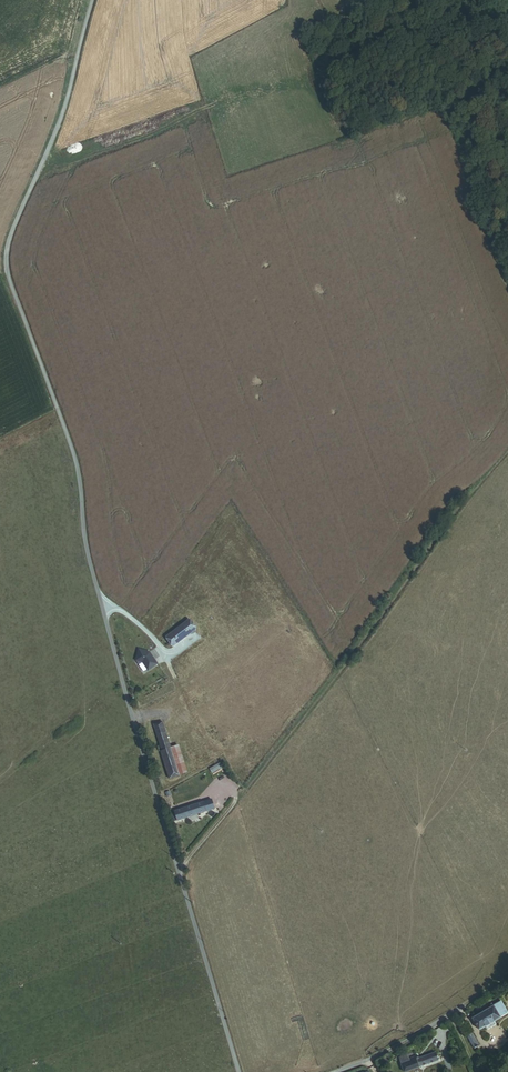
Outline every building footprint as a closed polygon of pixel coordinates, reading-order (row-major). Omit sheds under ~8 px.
[(191,619),(189,618),(166,636),(166,638),(172,645),(174,646),(197,629),(197,626),(191,619)] [(150,651),(138,648),(135,660),(142,662),(148,671),(158,664),(150,651)] [(171,747),(163,721),(153,724),(162,750),(160,751),(169,779),(180,775),(171,747)] [(179,744),(171,747),(180,775),(188,772),(179,744)] [(174,811),(178,821),(207,811),(204,801),(174,811)] [(507,1010),(507,1008),(500,995),(497,997),(496,994),(491,996),(493,1000),(474,1011),(482,1025),(488,1022),(498,1016),(507,1010)] [(488,1022),(490,1025),(500,1019),(498,1016),(488,1022)] [(472,1037),(476,1035),(472,1026),(468,1028),(472,1037)] [(475,1044),(480,1042),(476,1035),(472,1037),(475,1044)] [(399,1053),(405,1067),(439,1054),(436,1046),(420,1053),(419,1050),(410,1053),(408,1049),(399,1053)]
